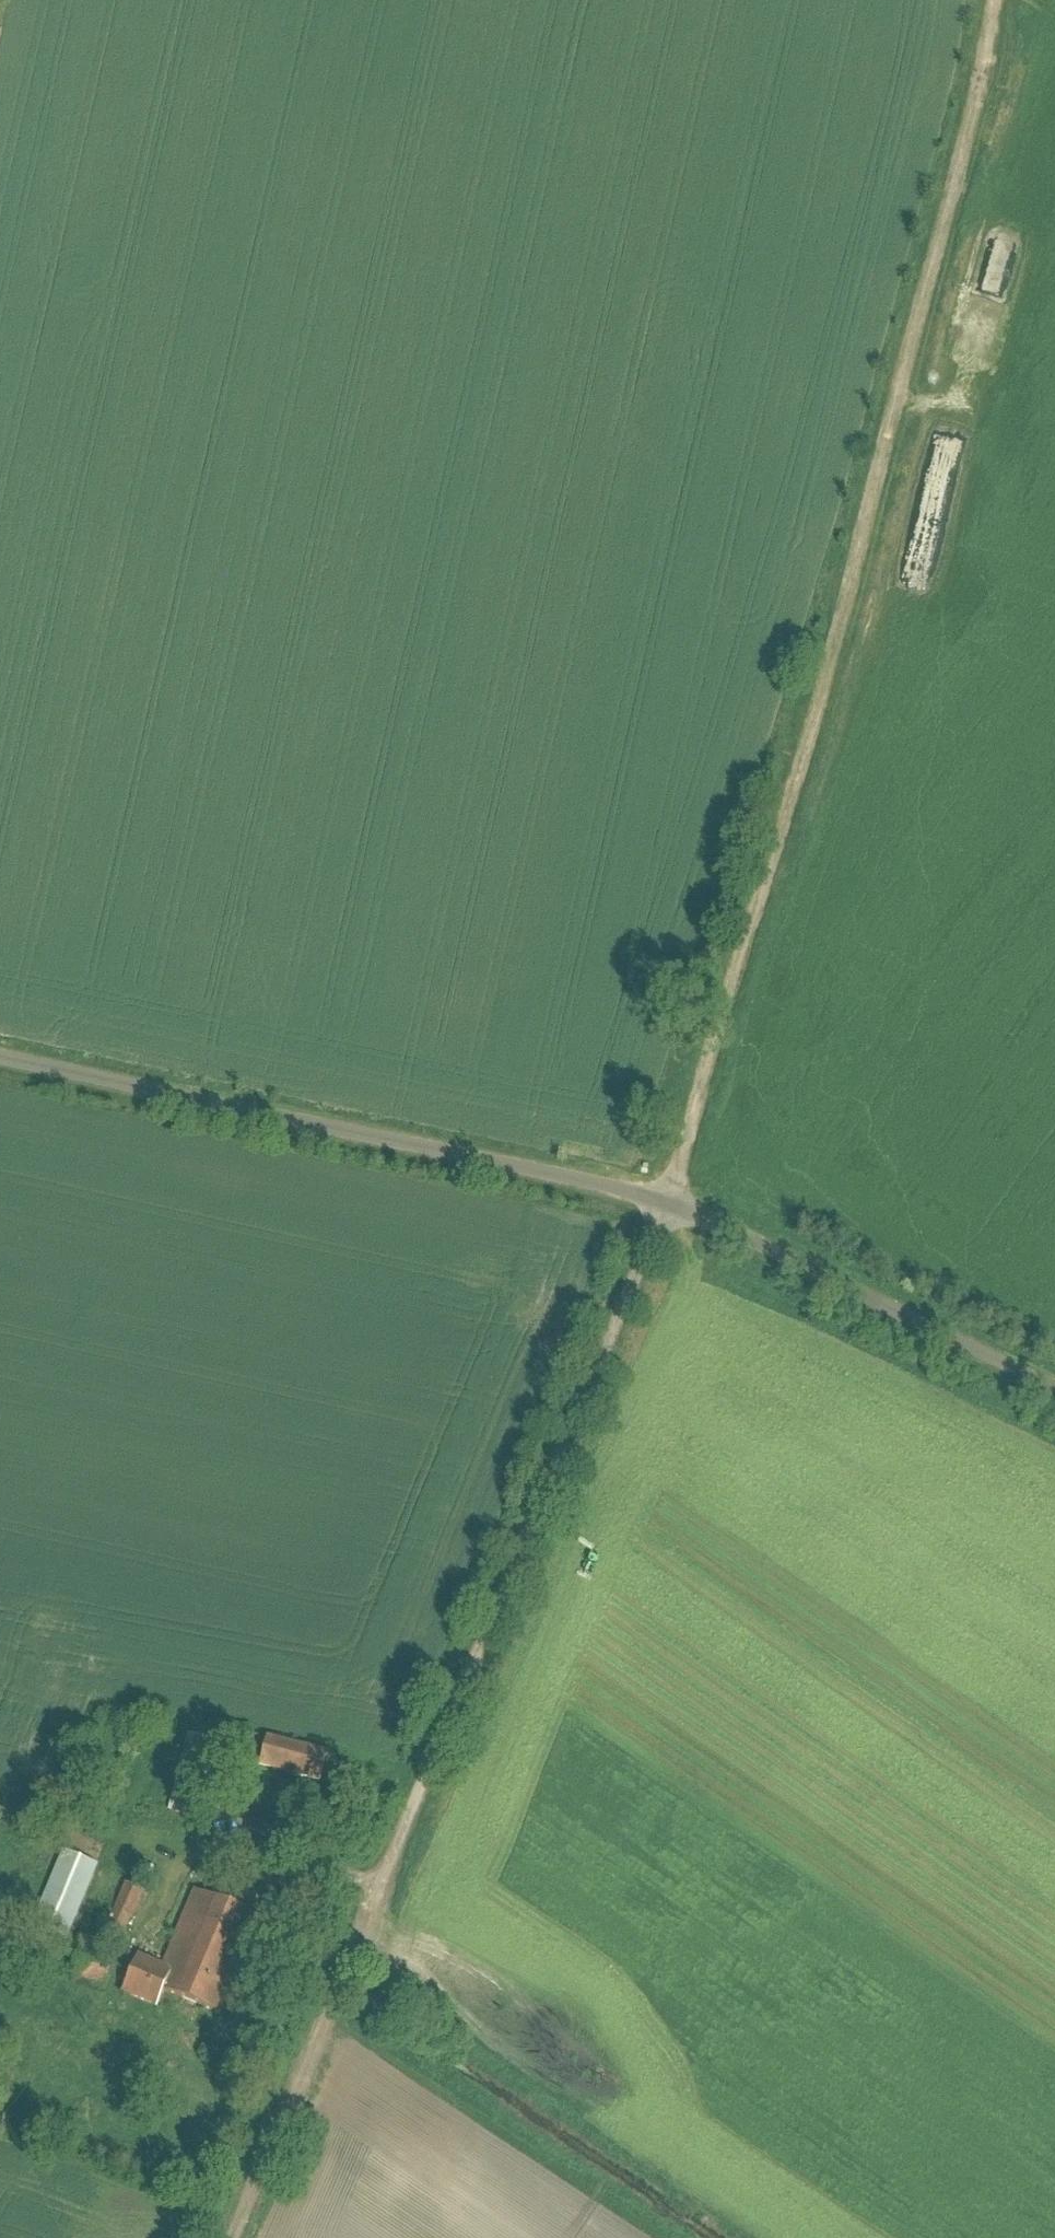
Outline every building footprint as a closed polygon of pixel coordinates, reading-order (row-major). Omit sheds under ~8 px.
[(170,1809),(200,1816),(218,1738),(188,1731),(170,1809)] [(346,1761),(286,1745),(278,1777),(338,1793),(346,1761)] [(74,1853),(39,1839),(10,1913),(45,1927),(74,1853)] [(251,1907),(176,1875),(142,1956),(117,1946),(102,1981),(138,1996),(144,1981),(208,2008),(251,1907)] [(107,1923),(128,1933),(147,1890),(126,1881),(107,1923)] [(88,1948),(60,1938),(53,1958),(82,1967),(88,1948)]
